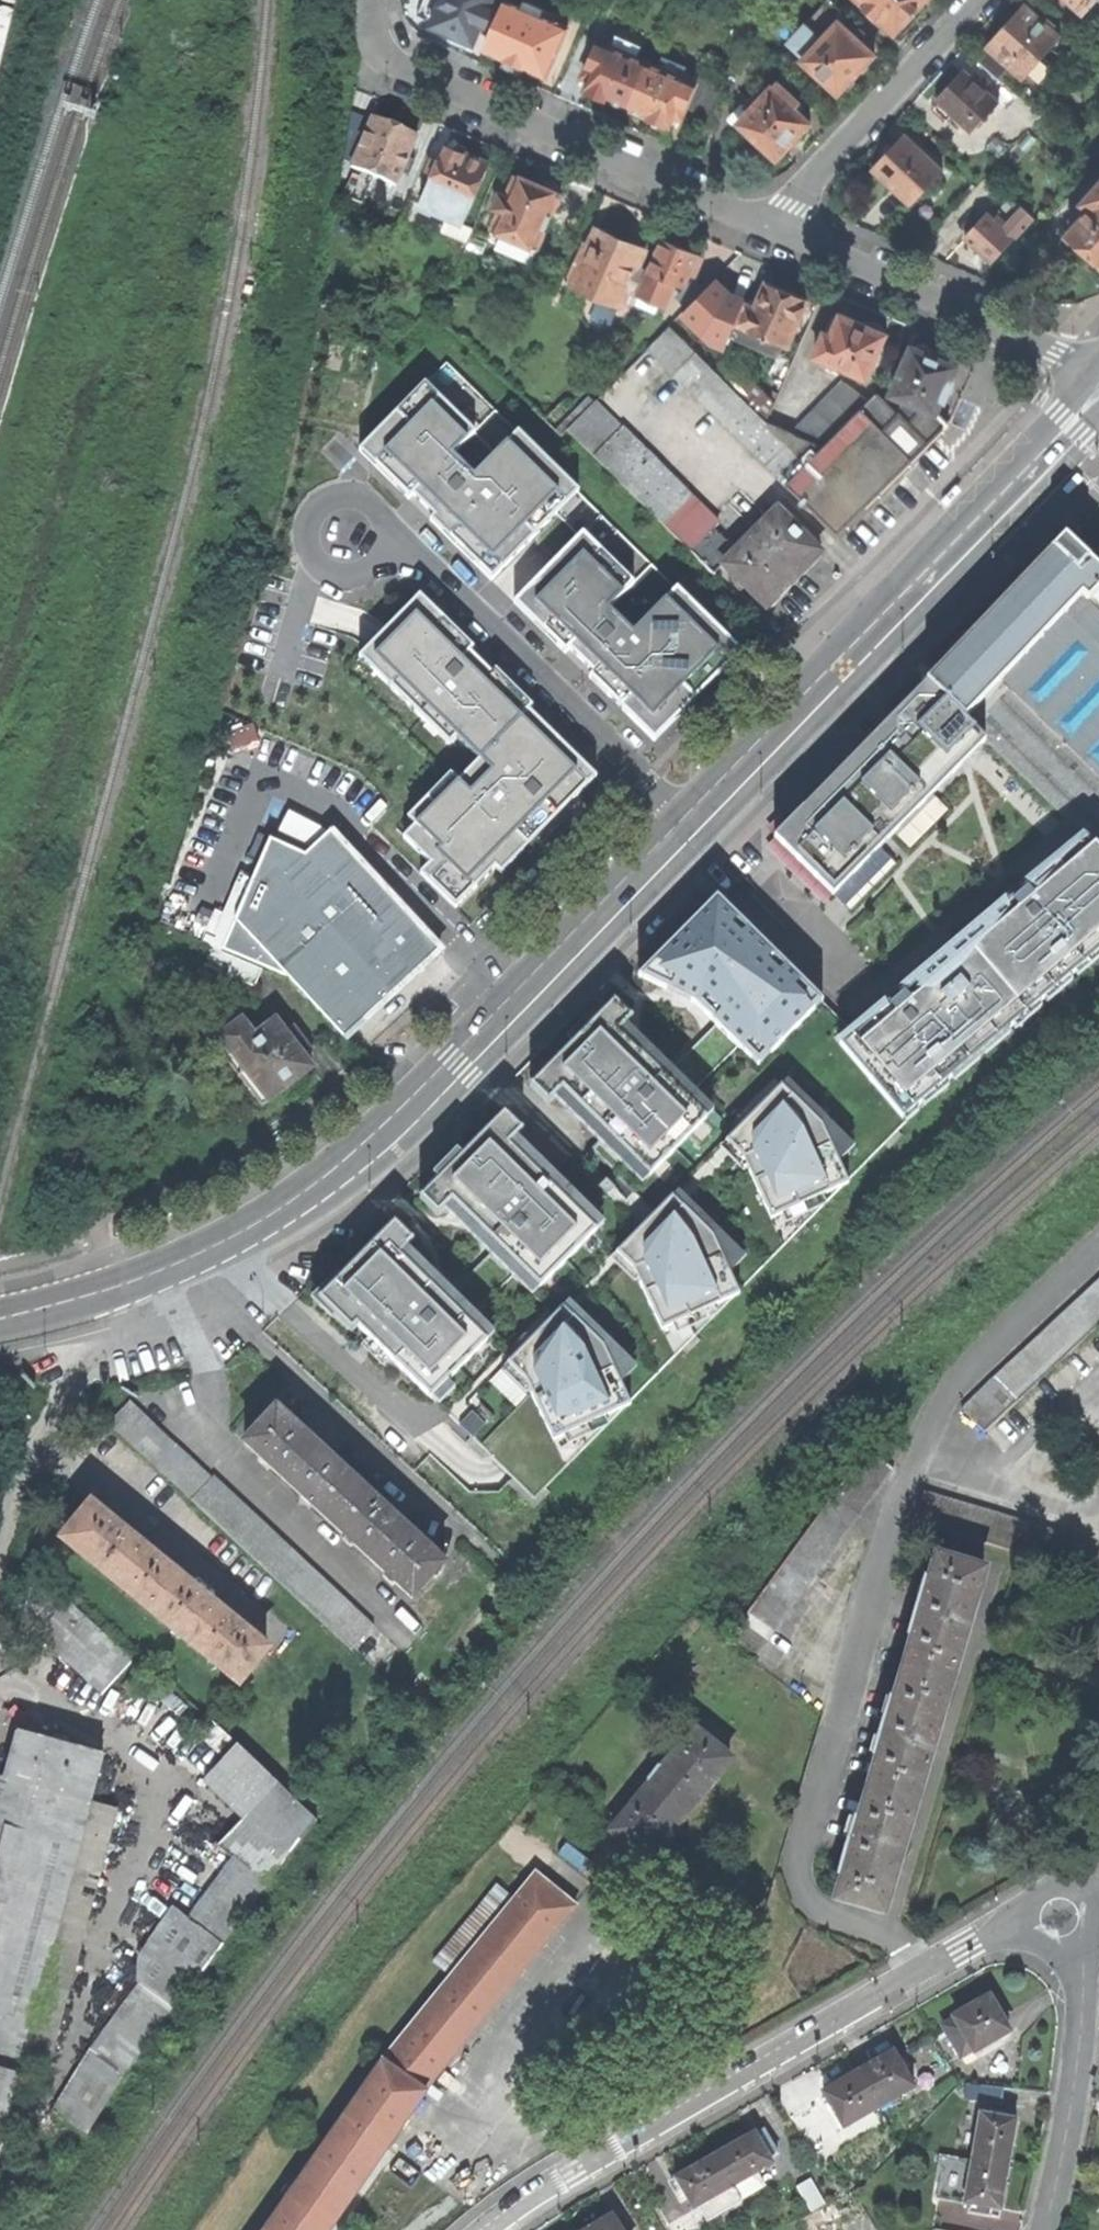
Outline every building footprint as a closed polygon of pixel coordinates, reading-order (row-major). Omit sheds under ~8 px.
[(418,15),(434,22),(432,25),(436,27),(436,33),(442,35),(447,37),(450,33),(473,43),(482,22),(487,24),(493,11),(488,8),(491,0),(424,0),(418,15)] [(865,5),(863,7),(875,18),(877,16),(895,32),(898,28),(904,33),(912,25),(918,19),(912,14),(925,0),(860,0),(865,5)] [(1095,0),(1068,0),(1083,13),(1095,0)] [(566,26),(507,1),(487,48),(507,56),(508,63),(514,66),(520,68),(526,65),(547,73),(566,26)] [(1060,37),(1023,4),(1004,26),(987,45),(990,47),(977,61),(1000,81),(1013,66),(1025,77),(1060,37)] [(839,23),(804,60),(839,94),(843,90),(844,91),(849,91),(852,88),(855,85),(855,79),(854,77),(861,69),(874,55),(839,23)] [(627,108),(647,62),(636,57),(641,46),(616,36),(611,46),(598,40),(583,76),(590,79),(585,90),(586,91),(590,97),(594,99),(600,101),(606,100),(607,99),(627,108)] [(698,77),(696,82),(683,77),(687,66),(662,56),(658,66),(647,62),(627,108),(648,117),(648,118),(650,123),(655,125),(660,127),(665,126),(666,124),(669,126),(673,114),(680,118),(684,108),(707,118),(720,87),(698,77)] [(998,102),(963,70),(948,86),(936,99),(940,103),(934,109),(946,121),(952,114),(971,132),(998,102)] [(744,106),(732,117),(778,159),(790,146),(797,139),(801,139),(805,137),(807,133),(808,127),(811,124),(797,111),(803,105),(779,82),(769,92),(764,87),(745,107),(744,106)] [(368,118),(351,115),(347,144),(363,147),(368,118)] [(395,128),(375,119),(363,147),(354,168),(396,186),(417,138),(395,128)] [(941,170),(904,134),(888,151),(872,168),(910,203),(941,170)] [(464,225),(490,164),(468,154),(447,145),(442,158),(435,155),(429,168),(436,171),(421,206),(448,218),(464,225)] [(538,250),(562,194),(539,184),(518,176),(510,197),(502,193),(495,208),(503,211),(494,231),(538,250)] [(1083,202),(1091,209),(1069,234),(1098,261),(1098,184),(1083,202)] [(987,214),(964,239),(976,251),(990,266),(1033,221),(1010,199),(996,215),(1005,223),(1001,227),(987,214)] [(473,229),(464,225),(448,218),(442,231),(468,242),(473,229)] [(619,240),(597,231),(589,250),(583,247),(577,261),(583,264),(575,284),(621,304),(628,289),(640,294),(650,271),(638,266),(644,251),(619,240)] [(650,271),(640,294),(667,306),(676,283),(685,287),(699,255),(682,247),(664,240),(650,271)] [(756,307),(746,303),(738,323),(756,331),(738,360),(723,377),(768,421),(816,303),(793,293),(768,283),(756,307)] [(693,304),(671,326),(693,348),(715,326),(693,304)] [(826,332),(815,356),(868,379),(888,335),(886,333),(884,329),(881,325),(875,323),(868,323),(866,325),(854,320),(842,314),(833,335),(826,332)] [(649,348),(786,484),(824,446),(793,433),(768,421),(723,377),(693,348),(671,326),(649,348)] [(914,346),(892,395),(912,404),(936,415),(937,412),(942,401),(944,402),(955,379),(953,378),(958,366),(942,358),(933,355),(933,350),(933,346),(930,343),(926,341),(922,341),(917,344),(916,347),(914,346)] [(557,512),(579,490),(447,360),(361,448),(492,578),(557,512)] [(845,382),(793,433),(824,446),(861,410),(869,401),(845,382)] [(912,404),(899,419),(875,395),(869,401),(861,410),(912,461),(949,423),(937,412),(936,415),(912,404)] [(566,431),(705,568),(715,558),(729,544),(713,529),(717,525),(587,396),(553,430),(560,437),(566,431)] [(913,462),(912,461),(861,410),(824,446),(786,484),(838,537),(869,506),(913,462)] [(1074,473),(1081,479),(1093,465),(1096,462),(1093,458),(1090,456),(1074,473)] [(954,495),(960,501),(973,487),(976,484),(972,480),(969,478),(954,495)] [(742,650),(579,490),(557,512),(580,535),(515,601),(655,739),(742,650)] [(736,552),(729,544),(715,558),(765,609),(783,591),(820,554),(776,511),(736,552)] [(927,684),(995,745),(1093,829),(1098,836),(1098,578),(1060,540),(927,684)] [(460,739),(479,757),(404,833),(432,861),(423,870),(457,903),(494,865),(501,873),(598,774),(468,647),(474,641),(421,590),(359,653),(453,745),(460,739)] [(775,837),(838,900),(995,745),(927,684),(775,837)] [(1093,829),(1023,888),(982,921),(942,955),(911,981),(838,1041),(908,1126),(1098,968),(1098,836),(1093,829)] [(311,858),(277,843),(225,950),(288,976),(353,1044),(450,952),(340,833),(311,858)] [(778,1077),(847,1006),(724,886),(632,977),(707,1011),(778,1077)] [(256,990),(263,972),(212,950),(205,968),(256,990)] [(646,1024),(628,1006),(541,1090),(562,1111),(568,1104),(655,1187),(727,1112),(640,1030),(646,1024)] [(286,1090),(311,1071),(293,1047),(302,1039),(294,1029),(285,1036),(277,1025),(260,1037),(247,1020),(215,1045),(262,1108),(286,1090)] [(836,1127),(790,1087),(732,1145),(756,1167),(781,1230),(864,1191),(836,1127)] [(541,1136),(521,1117),(433,1202),(452,1221),(459,1217),(545,1300),(618,1225),(533,1144),(541,1136)] [(727,1239),(682,1199),(622,1255),(648,1275),(677,1337),(751,1299),(727,1239)] [(444,1402),(506,1339),(420,1254),(427,1247),(409,1230),(336,1304),(369,1336),(374,1332),(444,1402)] [(984,1434),(1098,1327),(1098,1282),(962,1410),(984,1434)] [(619,1345),(569,1309),(511,1367),(540,1386),(566,1446),(643,1409),(619,1345)] [(109,1423),(352,1648),(375,1624),(214,1476),(212,1478),(131,1401),(109,1423)] [(245,1443),(329,1520),(360,1486),(320,1449),(277,1409),(245,1443)] [(755,1653),(892,1468),(866,1448),(728,1633),(755,1653)] [(329,1520),(413,1596),(445,1564),(399,1522),(360,1486),(329,1520)] [(914,1523),(1056,1565),(1065,1534),(923,1492),(914,1523)] [(150,1613),(177,1579),(146,1554),(147,1551),(137,1543),(125,1532),(122,1535),(90,1509),(62,1542),(150,1613)] [(936,1559),(903,1670),(948,1683),(963,1632),(966,1632),(968,1624),(971,1615),(968,1614),(982,1572),(936,1559)] [(100,1693),(128,1662),(34,1574),(4,1603),(100,1693)] [(209,1604),(177,1579),(150,1613),(238,1683),(265,1650),(233,1623),(235,1621),(222,1610),(212,1601),(209,1604)] [(933,1744),(936,1735),(933,1735),(948,1683),(903,1670),(868,1788),(913,1802),(928,1753),(930,1753),(933,1744)] [(219,1753),(231,1740),(204,1714),(192,1726),(219,1753)] [(20,2071),(37,2076),(107,1816),(87,1811),(103,1755),(60,1743),(18,1731),(4,1778),(0,1777),(0,2066),(20,2071)] [(614,1832),(647,1860),(727,1760),(694,1731),(674,1755),(670,1753),(651,1776),(637,1793),(641,1797),(614,1832)] [(30,2153),(64,2174),(124,2076),(287,1857),(316,1821),(234,1743),(200,1780),(240,1819),(217,1846),(231,1857),(198,1901),(187,1892),(176,1904),(171,1905),(136,1953),(138,1983),(91,2044),(48,2110),(54,2115),(30,2153)] [(834,1900),(880,1914),(893,1871),(895,1871),(898,1862),(900,1854),(898,1853),(913,1802),(868,1788),(834,1900)] [(574,1908),(536,1877),(380,2062),(423,2094),(574,1908)] [(973,2052),(1008,2033),(1001,2020),(1007,2016),(994,1994),(989,1996),(987,1996),(962,2011),(953,2016),(953,2018),(941,2025),(959,2057),(971,2050),(973,2052)] [(857,2072),(877,2107),(913,2087),(892,2051),(883,2056),(857,2072)] [(423,2094),(380,2062),(264,2229),(327,2229),(423,2094)] [(20,2071),(0,2066),(0,2147),(20,2071)] [(843,2126),(877,2107),(857,2072),(831,2086),(823,2091),(843,2126)] [(999,2104),(1001,2088),(965,2083),(963,2100),(999,2104)] [(979,2114),(972,2158),(1005,2164),(1010,2133),(1013,2119),(979,2114)] [(745,2137),(714,2155),(741,2202),(742,2203),(767,2190),(758,2173),(774,2165),(770,2158),(778,2154),(766,2134),(757,2138),(754,2132),(745,2137)] [(700,2206),(709,2220),(741,2202),(714,2155),(689,2169),(676,2177),(680,2183),(673,2187),(681,2201),(688,2197),(695,2209),(700,2206)] [(972,2158),(964,2201),(998,2208),(1000,2196),(1005,2164),(972,2158)] [(812,2211),(824,2204),(810,2178),(798,2185),(812,2211)] [(591,2229),(620,2229),(612,2218),(598,2226),(591,2229)]
